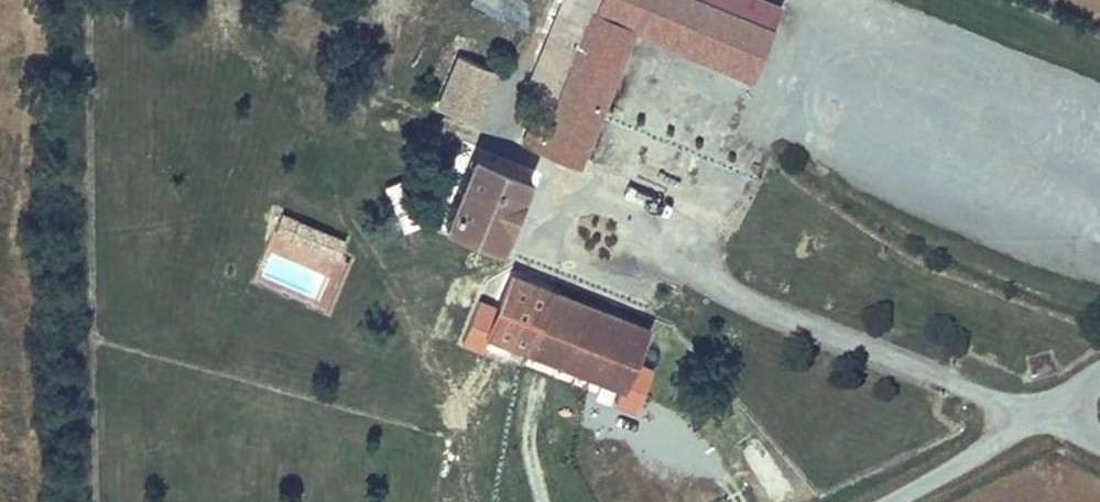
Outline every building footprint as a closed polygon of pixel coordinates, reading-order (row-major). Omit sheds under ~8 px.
[(705,0),(596,0),(559,91),(598,107),(631,27),(721,65),(749,76),(770,26),(705,0)] [(770,26),(779,5),(767,0),(705,0),(770,26)] [(455,33),(450,46),(449,48),(479,61),(485,46),(455,33)] [(478,124),(497,73),(457,59),(439,109),(478,124)] [(574,165),(598,107),(559,91),(542,131),(535,147),(535,149),(574,165)] [(535,147),(542,131),(528,125),(521,141),(535,147)] [(472,150),(443,223),(498,246),(527,173),(472,150)] [(346,238),(282,213),(273,234),(338,260),(346,238)] [(497,307),(486,334),(621,388),(632,362),(646,328),(510,275),(497,307)] [(486,334),(497,307),(479,300),(468,326),(462,341),(481,348),(486,334)] [(632,362),(621,388),(615,401),(634,409),(640,395),(651,369),(632,362)]
